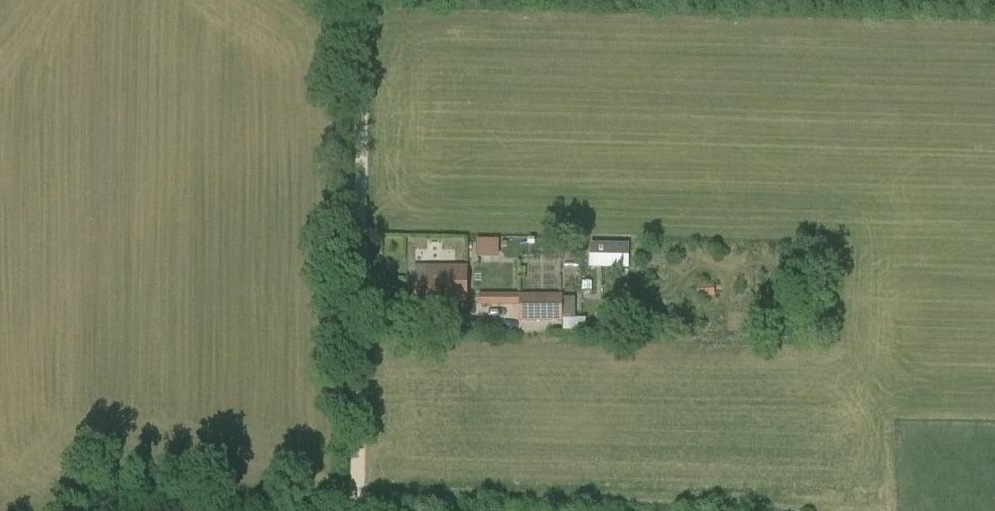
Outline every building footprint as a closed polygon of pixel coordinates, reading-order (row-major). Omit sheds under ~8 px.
[(472,238),(473,258),(505,257),(504,237),(472,238)] [(628,254),(628,244),(609,245),(609,255),(628,254)] [(415,304),(445,304),(445,297),(461,297),(461,268),(428,268),(428,280),(415,280),(415,283),(409,283),(409,300),(415,300),(415,304)] [(521,297),(520,320),(562,320),(563,298),(521,297)]
